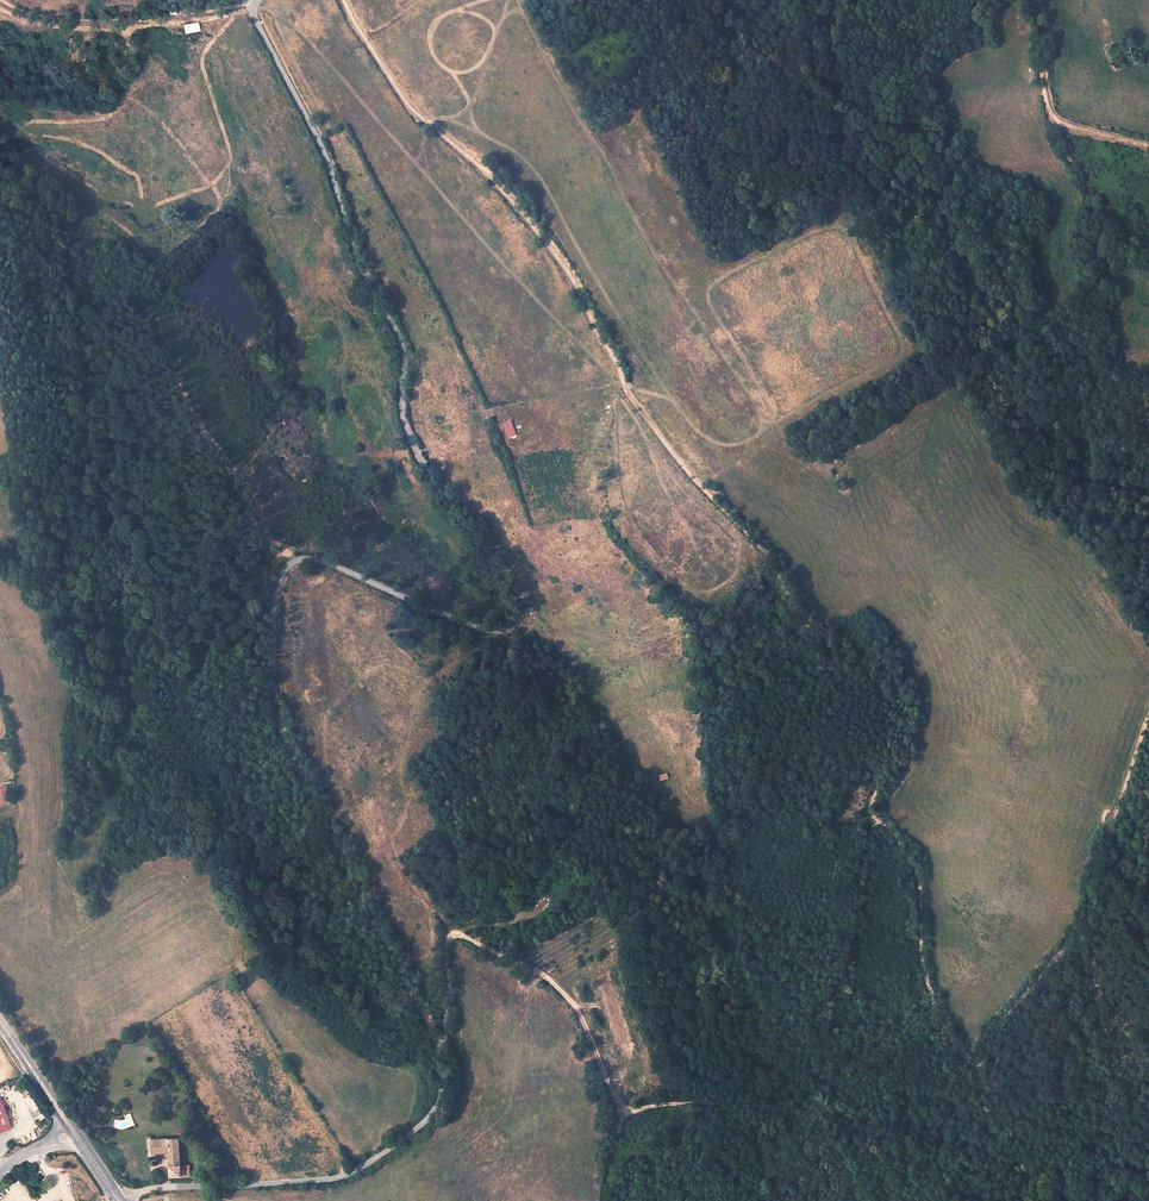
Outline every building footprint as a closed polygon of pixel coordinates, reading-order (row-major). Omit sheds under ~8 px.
[(199,22),(184,25),(185,34),(200,31),(199,22)] [(512,419),(503,422),(508,438),(517,435),(512,419)] [(667,772),(659,775),(661,781),(670,778),(667,772)] [(0,798),(0,812),(13,810),(10,793),(4,794),(5,797),(0,798)] [(26,1103),(31,1100),(27,1091),(22,1094),(26,1103)] [(11,1131),(0,1100),(0,1135),(11,1131)] [(34,1112),(38,1121),(45,1118),(41,1109),(34,1112)] [(35,1132),(21,1137),(24,1143),(37,1139),(35,1132)] [(179,1167),(177,1140),(150,1141),(150,1153),(167,1153),(168,1179),(189,1178),(188,1166),(179,1167)]
